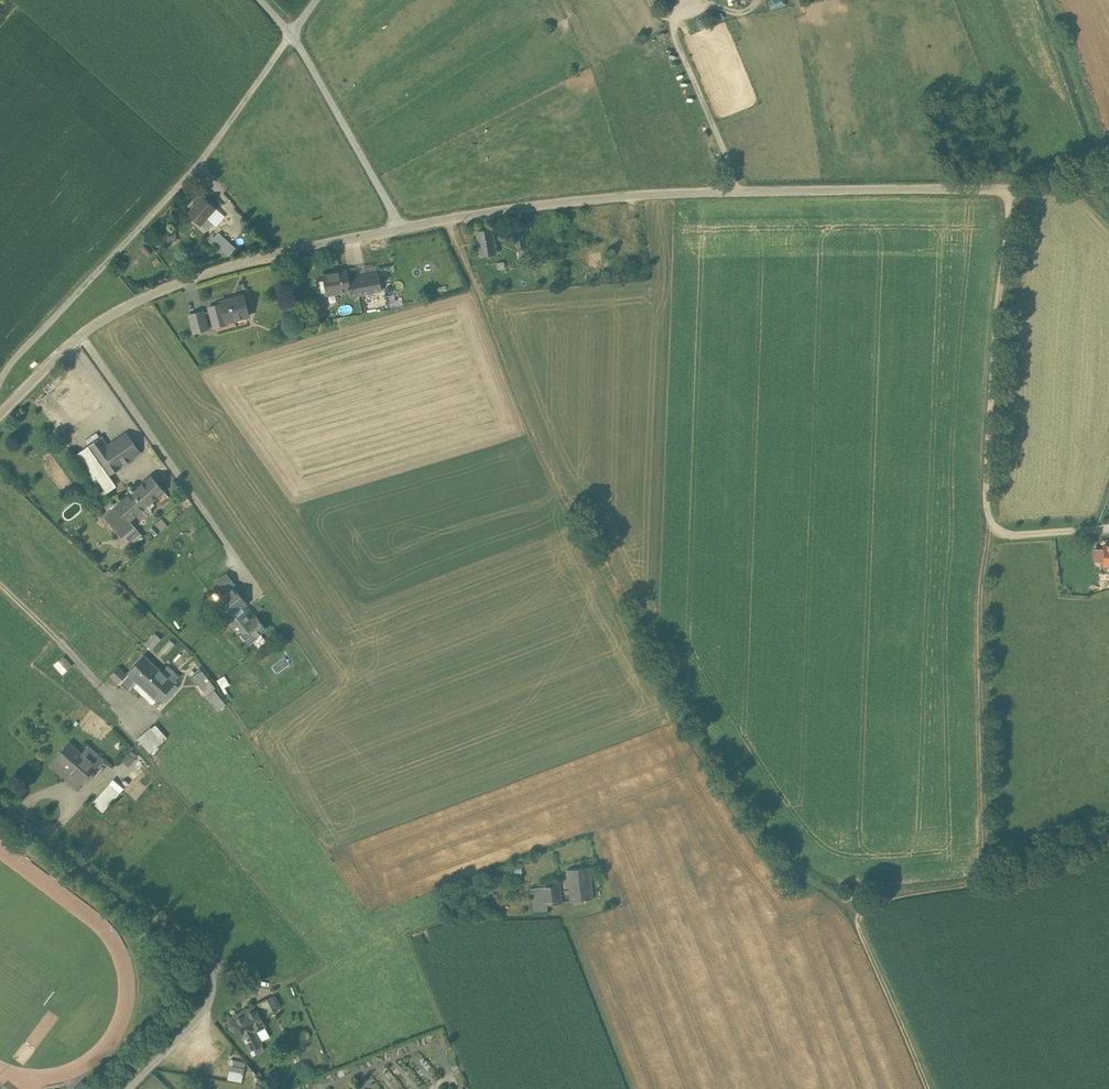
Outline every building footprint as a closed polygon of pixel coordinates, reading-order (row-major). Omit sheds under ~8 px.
[(699,20),(701,27),(710,24),(708,17),(699,20)] [(202,196),(187,214),(200,226),(201,225),(207,218),(216,208),(202,196)] [(532,214),(523,215),(525,230),(534,228),(532,214)] [(207,218),(201,225),(206,230),(212,223),(207,218)] [(492,228),(476,231),(480,257),(497,254),(492,228)] [(225,239),(219,233),(214,238),(215,239),(220,243),(225,239)] [(165,235),(154,237),(156,246),(167,243),(165,235)] [(522,236),(515,237),(517,249),(525,248),(522,236)] [(220,243),(215,239),(211,243),(216,248),(220,243)] [(216,248),(222,253),(231,244),(225,239),(220,243),(216,248)] [(525,248),(517,249),(519,260),(531,258),(529,247),(525,248)] [(346,271),(323,275),(324,278),(327,295),(349,290),(350,290),(348,280),(346,271)] [(377,275),(360,278),(363,294),(376,291),(380,290),(377,275)] [(324,278),(317,280),(320,296),(327,295),(324,278)] [(360,278),(348,280),(350,290),(349,290),(350,296),(361,294),(363,294),(360,278)] [(363,294),(361,294),(362,303),(378,301),(376,291),(363,294)] [(244,295),(220,302),(221,304),(226,322),(249,316),(247,309),(247,308),(244,295)] [(221,304),(209,307),(209,309),(214,328),(227,324),(226,322),(221,304)] [(203,311),(189,314),(194,333),(208,329),(203,311)] [(140,452),(126,432),(108,445),(122,466),(140,452)] [(108,445),(102,437),(88,447),(108,476),(122,466),(108,445)] [(108,476),(88,447),(74,457),(75,458),(100,495),(114,485),(108,476)] [(152,476),(135,489),(148,505),(164,492),(152,476)] [(148,505),(135,489),(116,505),(128,520),(148,505)] [(128,520),(116,505),(103,515),(121,536),(133,526),(128,520)] [(155,523),(159,530),(168,526),(165,518),(155,523)] [(234,587),(216,602),(231,621),(244,612),(245,612),(246,611),(242,606),(237,609),(231,602),(236,598),(240,595),(234,587)] [(231,621),(231,622),(238,632),(240,631),(239,630),(249,623),(243,614),(245,612),(244,612),(231,621)] [(249,623),(239,630),(240,631),(250,643),(248,640),(254,635),(257,638),(256,636),(266,628),(260,621),(259,621),(256,617),(249,623)] [(155,633),(145,644),(151,649),(161,638),(155,633)] [(162,672),(145,656),(129,673),(138,681),(138,682),(157,700),(173,683),(161,672),(162,672)] [(179,676),(168,665),(162,672),(161,672),(173,683),(179,676)] [(200,668),(191,675),(206,694),(215,687),(200,668)] [(129,673),(119,683),(128,692),(138,682),(138,681),(129,673)] [(163,741),(150,726),(149,727),(150,728),(139,738),(138,737),(137,738),(150,752),(163,741)] [(82,753),(69,742),(54,759),(82,784),(97,766),(82,753)] [(103,759),(88,746),(82,753),(97,766),(103,759)] [(130,765),(136,759),(129,752),(123,759),(130,765)] [(109,785),(93,803),(103,812),(112,801),(119,793),(109,785)] [(590,867),(567,870),(570,901),(593,898),(590,867)] [(548,902),(563,901),(562,885),(533,886),(534,911),(549,910),(548,902)] [(267,998),(257,1003),(264,1017),(274,1012),(267,998)] [(255,1007),(234,1017),(235,1019),(239,1029),(250,1049),(254,1047),(260,1044),(261,1044),(254,1030),(264,1025),(254,1007),(255,1007)] [(235,1019),(226,1023),(231,1033),(239,1029),(235,1019)] [(260,1044),(254,1047),(257,1052),(263,1050),(260,1044)] [(231,1065),(231,1079),(244,1080),(245,1066),(231,1065)]
